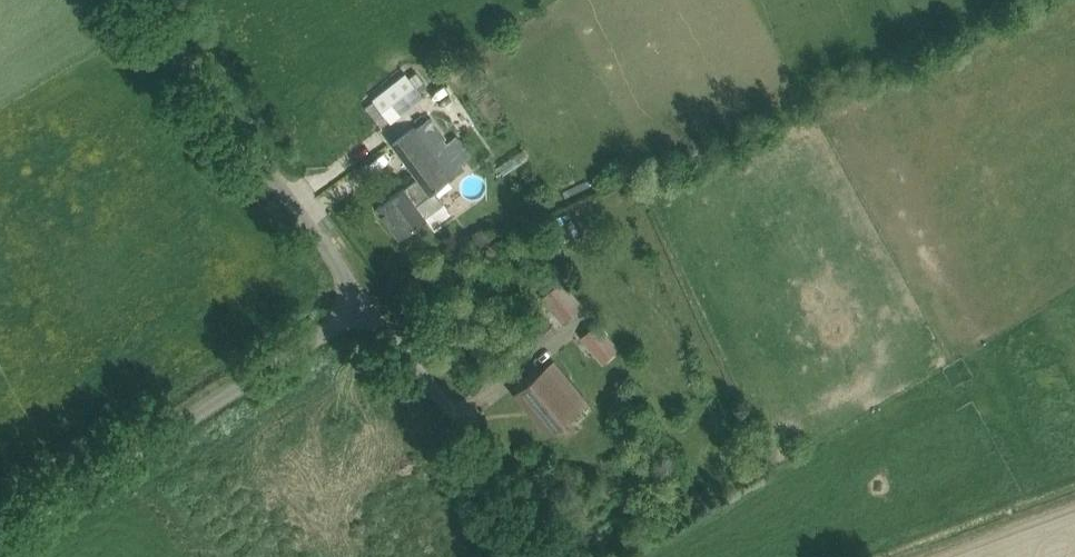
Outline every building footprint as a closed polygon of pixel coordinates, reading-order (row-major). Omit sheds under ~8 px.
[(407,73),(374,98),(392,122),(425,96),(407,73)] [(404,186),(378,206),(400,236),(444,204),(434,191),(452,178),(451,176),(464,166),(429,119),(416,128),(414,127),(393,142),(418,177),(405,187),(404,186)] [(491,241),(485,227),(470,234),(477,248),(491,241)] [(543,296),(564,322),(585,305),(563,279),(543,296)] [(544,318),(521,338),(532,351),(555,330),(544,318)] [(586,337),(603,359),(617,348),(600,326),(586,337)] [(555,360),(547,368),(516,393),(528,407),(532,403),(553,429),(588,400),(555,360)] [(797,434),(790,437),(795,447),(799,446),(802,451),(805,449),(797,434)]
